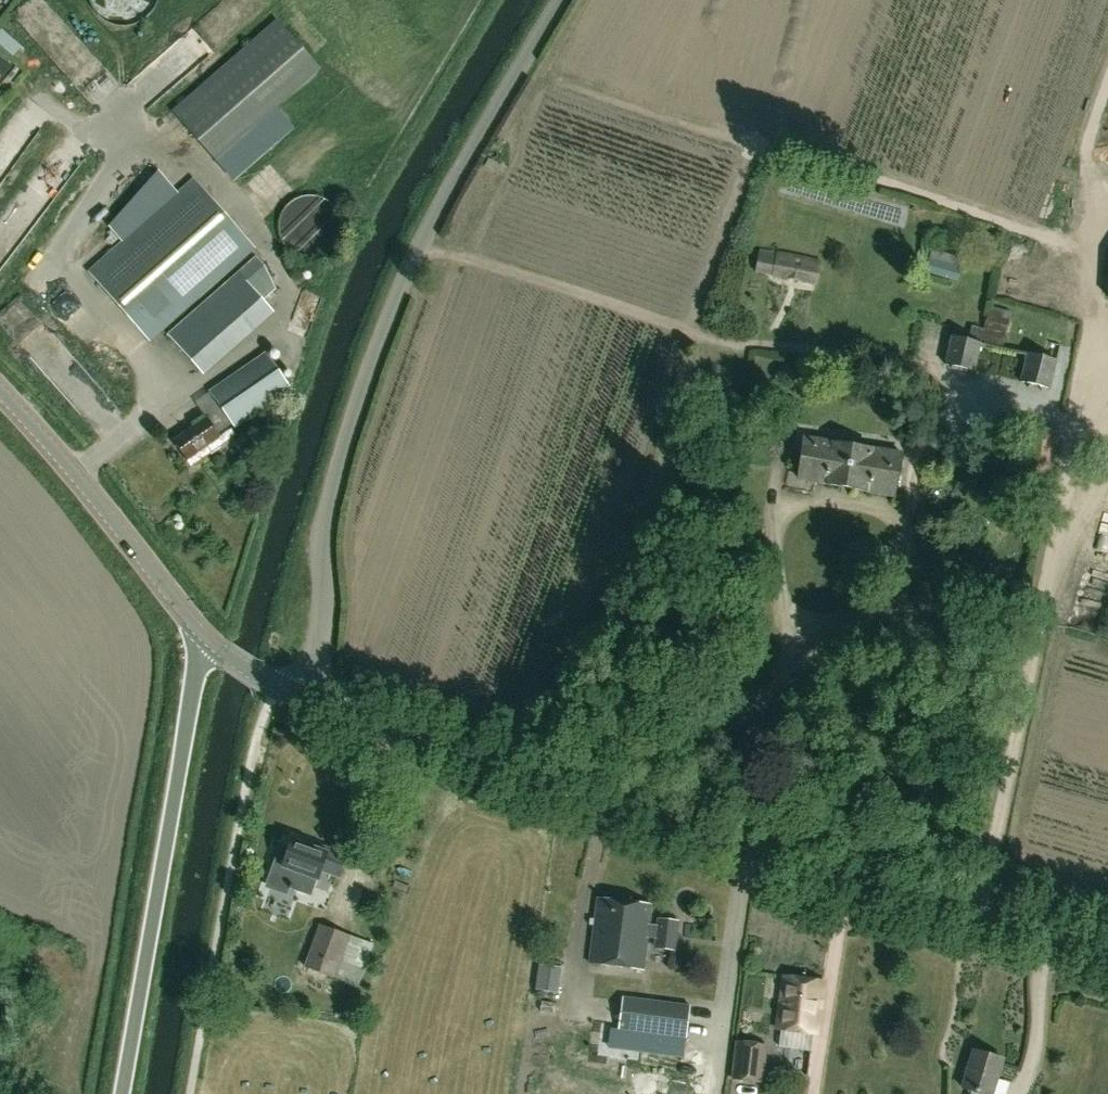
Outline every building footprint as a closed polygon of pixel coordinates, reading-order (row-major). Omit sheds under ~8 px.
[(320,70),(278,20),(173,111),(216,160),(320,70)] [(180,61),(190,53),(176,34),(165,41),(180,61)] [(0,56),(0,74),(3,76),(11,65),(0,56)] [(194,179),(88,272),(150,342),(255,249),(194,179)] [(820,261),(776,253),(772,277),(816,285),(820,261)] [(203,376),(274,312),(238,272),(167,335),(203,376)] [(299,331),(313,294),(297,288),(283,325),(299,331)] [(1003,347),(1012,313),(989,307),(983,330),(984,330),(981,341),(1003,347)] [(974,372),(981,344),(952,336),(945,365),(974,372)] [(235,429),(291,389),(265,352),(209,392),(235,429)] [(1050,390),(1058,361),(1027,354),(1020,383),(1050,390)] [(206,419),(155,455),(177,488),(186,482),(195,495),(212,483),(203,470),(229,452),(206,419)] [(798,480),(894,496),(901,455),(805,438),(798,480)] [(714,499),(712,508),(711,513),(724,516),(727,517),(730,502),(714,499)] [(323,848),(322,852),(317,849),(320,844),(292,834),(291,840),(286,836),(277,845),(264,883),(286,892),(288,886),(311,892),(318,880),(321,871),(338,877),(345,856),(323,848)] [(644,970),(647,937),(656,939),(655,950),(674,952),(677,924),(658,922),(657,930),(648,929),(651,907),(597,900),(589,963),(644,970)] [(357,984),(373,942),(319,924),(304,967),(357,984)] [(683,938),(692,939),(694,927),(685,925),(683,938)] [(558,995),(564,952),(540,948),(534,991),(558,995)] [(783,978),(777,1029),(818,1034),(824,983),(783,978)] [(618,1030),(685,1038),(689,1005),(622,997),(618,1030)] [(763,1085),(768,1046),(736,1042),(731,1081),(763,1085)] [(777,1059),(803,1061),(804,1046),(777,1044),(777,1059)] [(971,1091),(970,1093),(993,1093),(1003,1061),(974,1052),(963,1088),(971,1091)]
